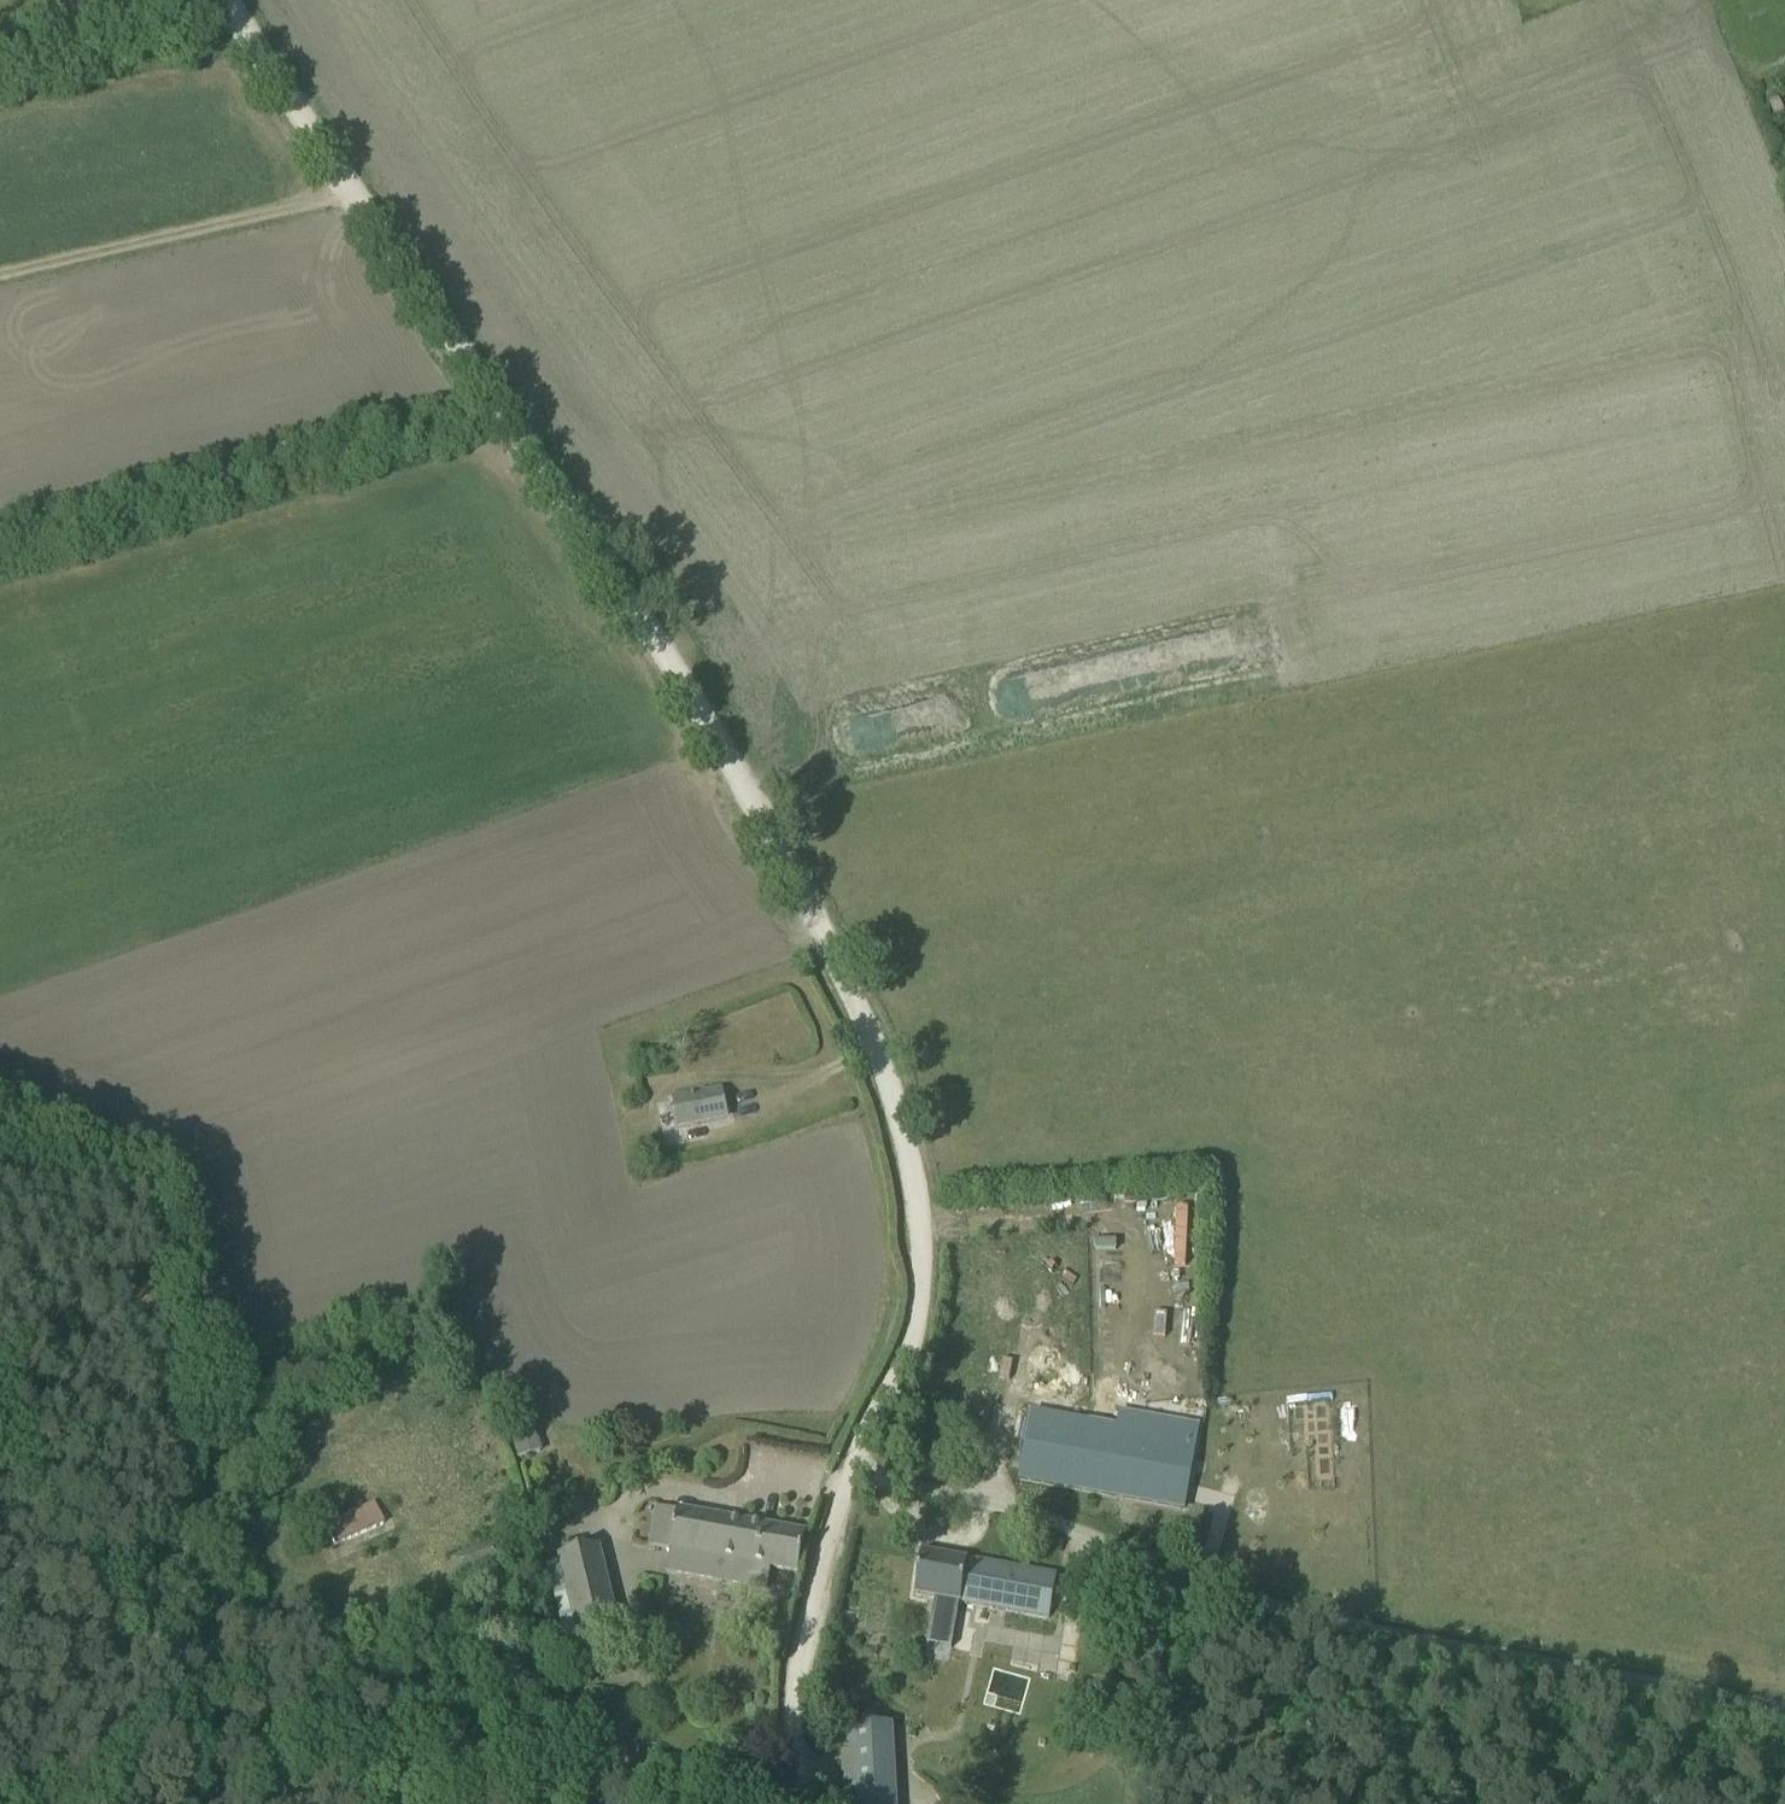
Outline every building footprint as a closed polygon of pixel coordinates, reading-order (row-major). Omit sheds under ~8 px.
[(722,1091),(698,1097),(674,1102),(679,1127),(727,1116),(722,1091)] [(1182,1510),(1197,1428),(1126,1414),(1120,1430),(1033,1413),(1019,1481),(1182,1510)] [(542,1453),(529,1415),(506,1422),(518,1461),(542,1453)] [(336,1546),(383,1525),(373,1505),(327,1526),(336,1546)] [(797,1571),(805,1534),(655,1507),(649,1546),(672,1550),(669,1570),(725,1581),(748,1585),(752,1562),(797,1571)] [(599,1547),(557,1558),(577,1639),(619,1629),(599,1547)] [(1058,1577),(923,1553),(915,1596),(934,1599),(928,1630),(953,1635),(959,1604),(1050,1620),(1058,1577)] [(891,1724),(843,1727),(847,1803),(896,1803),(891,1724)]
